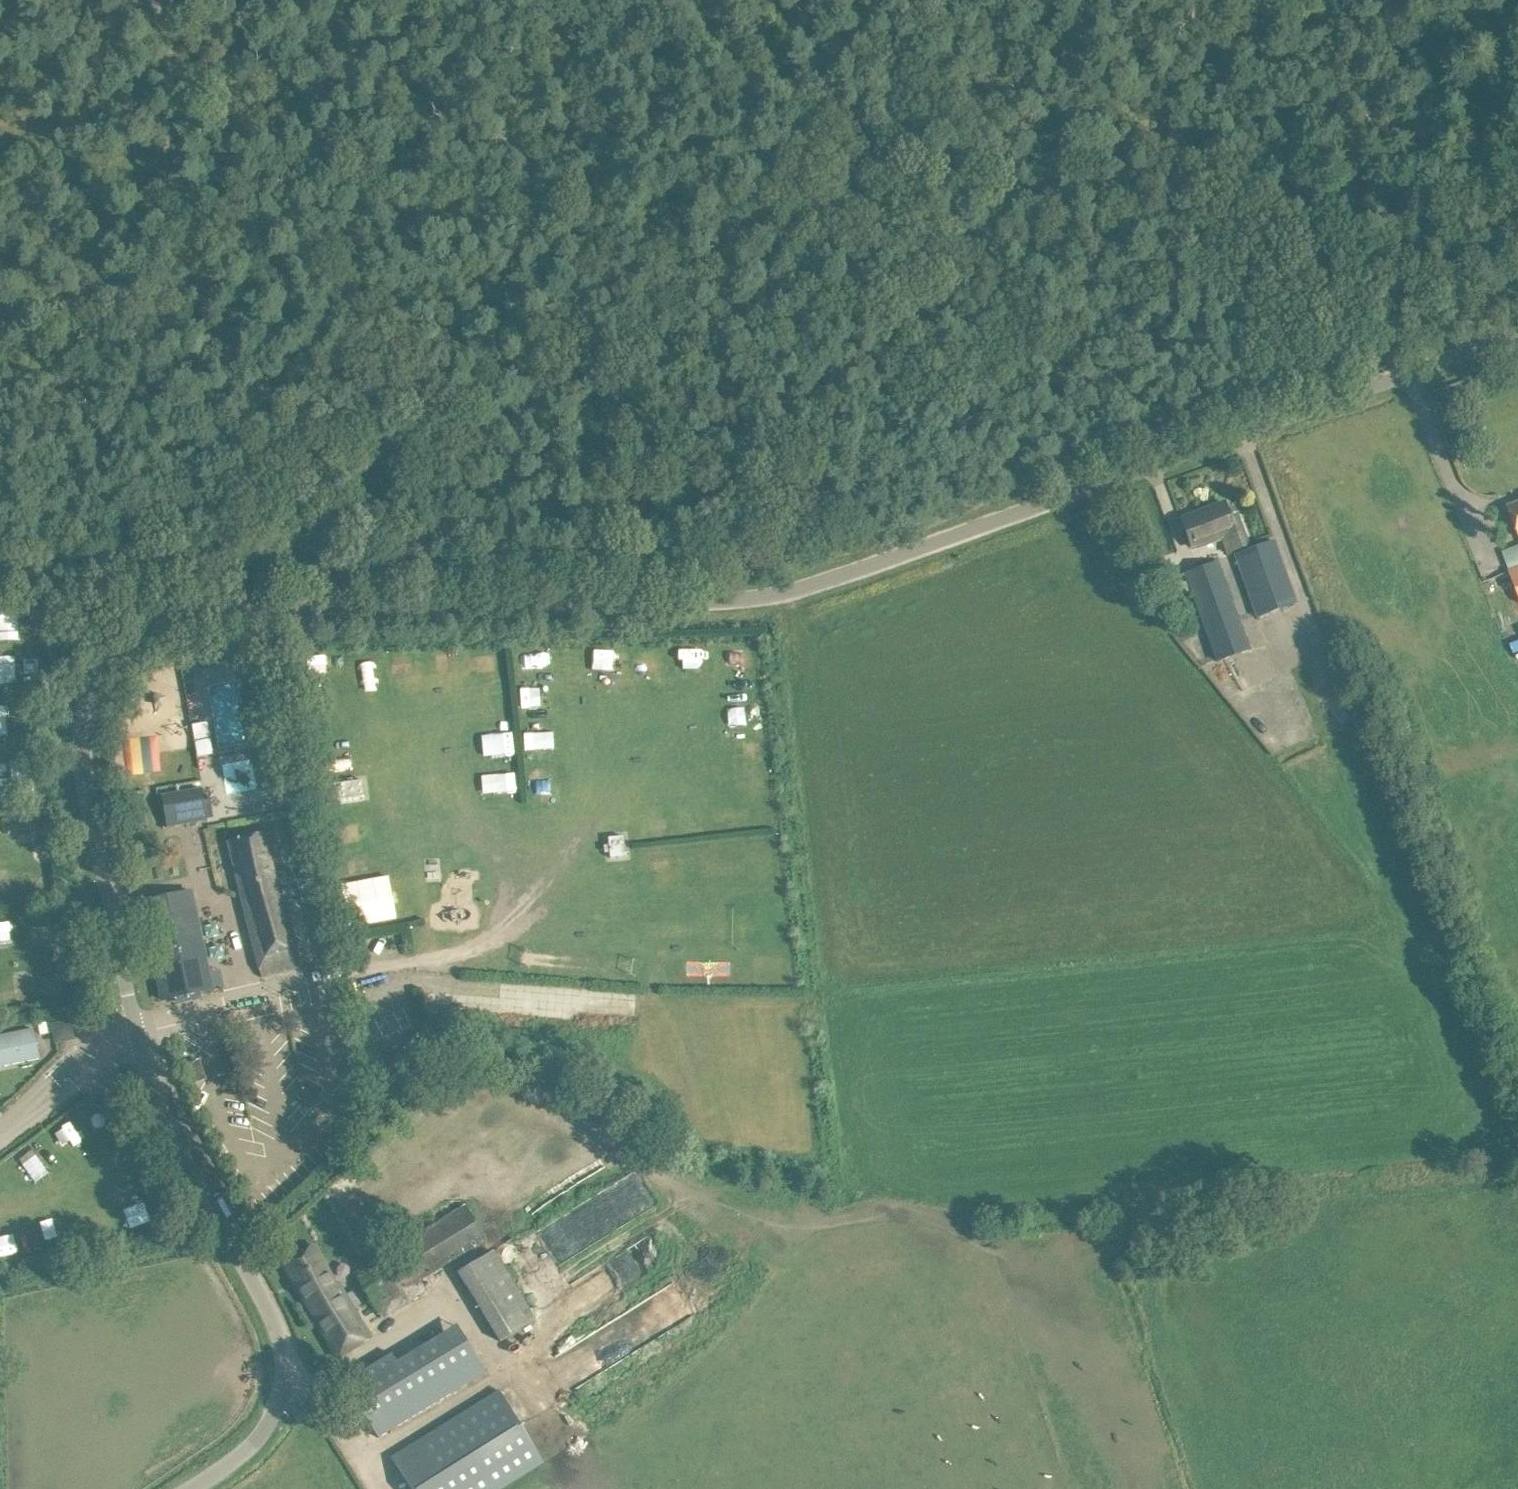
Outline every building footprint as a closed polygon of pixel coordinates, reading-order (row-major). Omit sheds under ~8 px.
[(1508,506),(1517,532),(1517,502),(1508,506)] [(1225,503),(1181,519),(1192,547),(1221,536),(1227,552),(1248,545),(1237,514),(1230,517),(1225,503)] [(1274,539),(1234,554),(1258,616),(1297,601),(1274,539)] [(1219,558),(1183,572),(1216,661),(1252,647),(1219,558)] [(10,633),(11,618),(0,618),(0,633),(10,633)] [(755,652),(739,652),(739,669),(756,668),(755,652)] [(697,670),(713,669),(712,653),(697,653),(697,670)] [(614,655),(614,673),(631,673),(631,655),(614,655)] [(15,683),(14,663),(0,664),(0,684),(15,683)] [(723,740),(760,738),(759,716),(722,717),(723,740)] [(364,796),(362,780),(317,786),(320,802),(364,796)] [(162,795),(167,827),(206,820),(201,789),(162,795)] [(261,977),(300,968),(288,922),(285,922),(263,832),(227,841),(261,977)] [(623,836),(608,838),(610,857),(625,856),(623,836)] [(390,877),(343,881),(347,924),(395,920),(390,877)] [(141,902),(151,947),(162,1000),(212,989),(191,891),(141,902)] [(89,978),(91,988),(101,986),(99,976),(89,978)] [(69,1022),(53,1026),(56,1042),(72,1038),(69,1022)] [(41,1042),(37,1026),(0,1035),(0,1051),(15,1048),(17,1057),(31,1053),(29,1045),(41,1042)] [(98,1153),(105,1170),(121,1163),(114,1146),(98,1153)] [(464,1208),(357,1274),(384,1317),(424,1292),(418,1283),(485,1242),(464,1208)] [(54,1242),(70,1237),(63,1217),(47,1222),(54,1242)] [(12,1256),(22,1253),(17,1236),(6,1239),(12,1256)] [(283,1264),(337,1358),(372,1337),(339,1280),(335,1283),(314,1245),(283,1264)] [(494,1252),(459,1274),(502,1344),(537,1322),(494,1252)] [(391,1353),(344,1382),(378,1438),(483,1372),(455,1327),(397,1363),(391,1353)] [(391,1458),(410,1488),(501,1488),(541,1464),(497,1392),(391,1458)]
